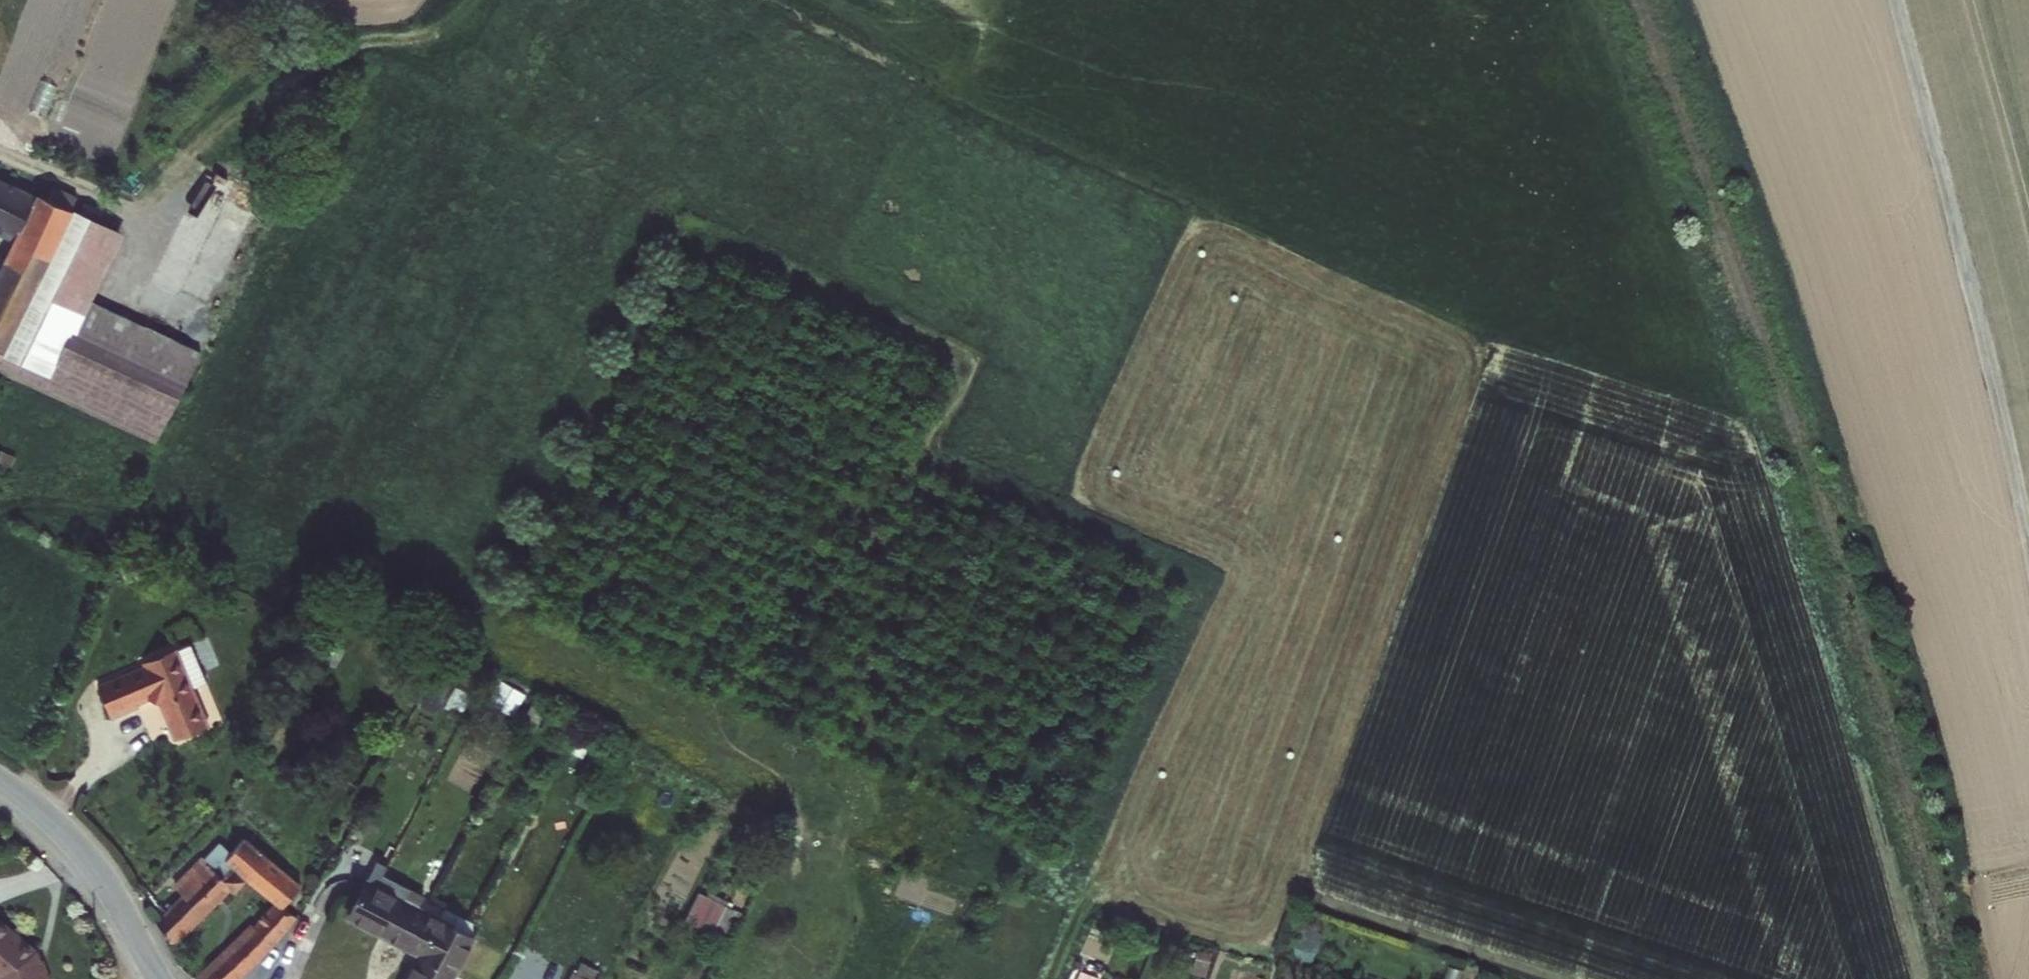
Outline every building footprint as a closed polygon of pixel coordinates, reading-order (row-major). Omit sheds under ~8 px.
[(46,205),(35,199),(32,203),(0,188),(0,221),(19,230),(0,269),(0,363),(47,385),(55,370),(8,347),(70,219),(78,203),(52,191),(46,205)] [(106,338),(118,331),(128,312),(93,295),(121,243),(70,219),(8,347),(55,370),(47,385),(75,397),(106,338)] [(208,350),(128,312),(118,331),(106,338),(75,397),(164,435),(208,350)] [(153,655),(100,674),(114,704),(141,694),(139,689),(153,684),(160,688),(166,685),(183,727),(209,718),(193,680),(197,678),(181,635),(151,647),(153,655)] [(161,915),(174,939),(232,877),(240,885),(250,873),(278,899),(204,976),(207,978),(236,978),(277,936),(297,911),(285,898),(302,879),(248,832),(234,847),(223,836),(178,882),(185,889),(161,915)] [(374,881),(358,910),(427,950),(411,978),(455,978),(479,936),(374,881)] [(698,891),(685,922),(712,934),(725,903),(698,891)] [(58,947),(54,948),(49,932),(7,897),(0,907),(0,951),(11,960),(15,978),(32,978),(64,972),(58,947)] [(1312,963),(1321,931),(1303,926),(1293,957),(1312,963)]
